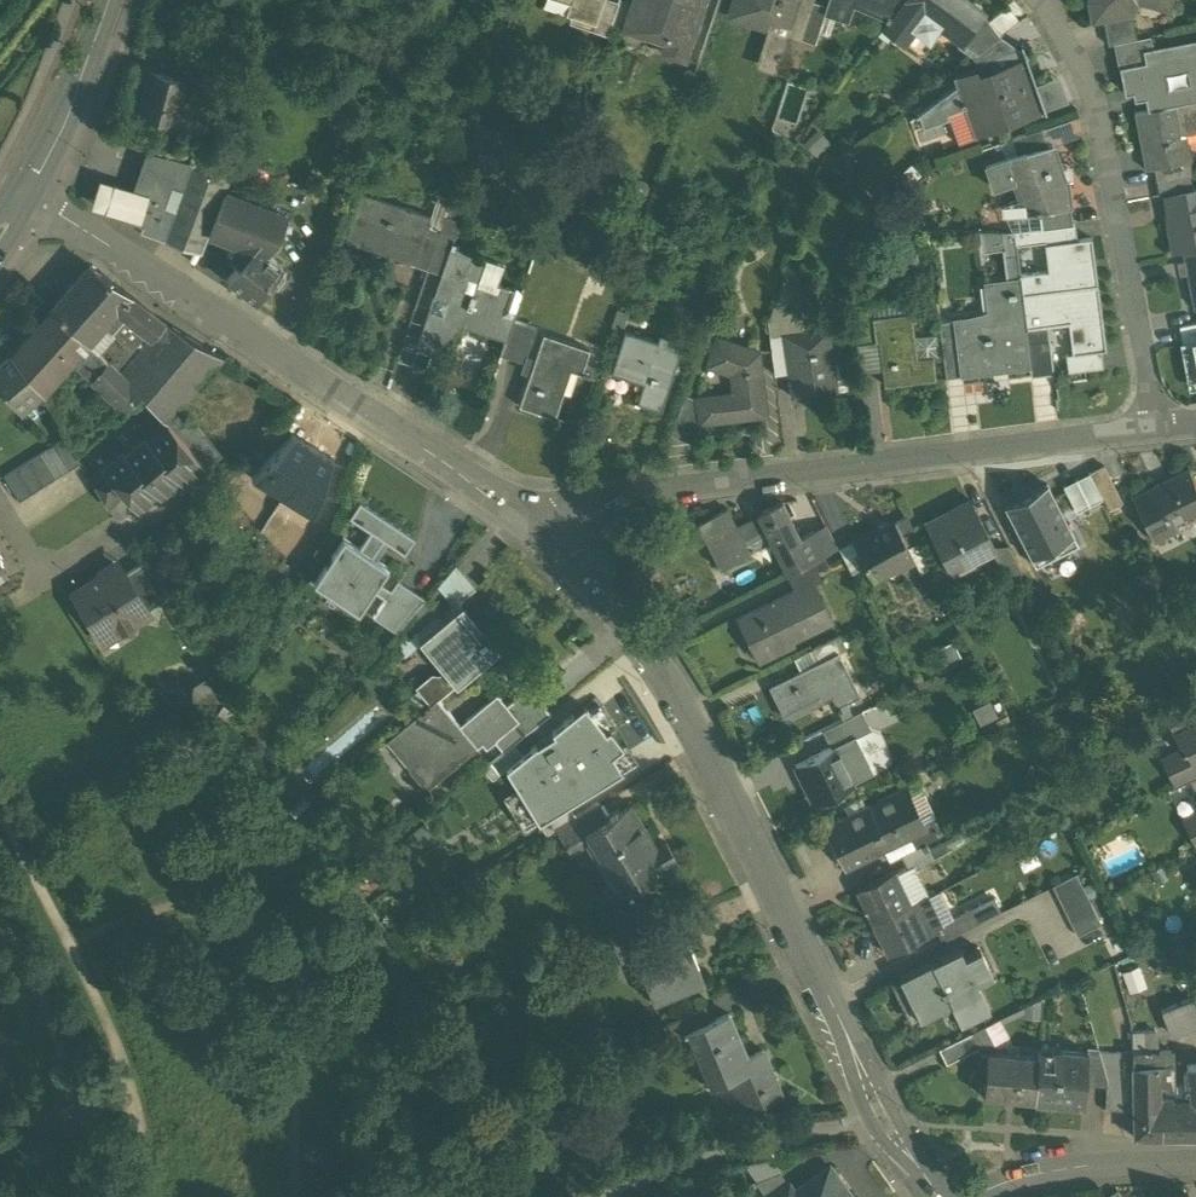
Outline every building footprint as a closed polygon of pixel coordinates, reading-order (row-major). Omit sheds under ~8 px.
[(570,2),(567,14),(572,16),(570,22),(592,29),(594,23),(597,24),(604,0),(564,0),(570,2)] [(616,0),(604,0),(597,24),(594,23),(592,29),(608,34),(612,23),(619,1),(616,0)] [(625,0),(619,0),(619,1),(612,23),(624,27),(633,4),(633,3),(625,0)] [(633,3),(633,4),(624,27),(666,40),(663,51),(685,58),(686,55),(688,56),(693,40),(691,39),(704,0),(634,0),(633,3)] [(826,7),(824,12),(825,13),(848,20),(855,0),(828,0),(826,7)] [(965,0),(904,0),(896,11),(881,30),(902,45),(924,16),(962,44),(984,15),(984,14),(965,0)] [(885,3),(896,11),(904,0),(886,0),(885,3)] [(1093,19),(1101,17),(1130,13),(1134,0),(1089,0),(1093,19)] [(801,37),(801,39),(815,44),(825,13),(824,12),(826,7),(813,2),(801,37)] [(1130,13),(1101,17),(1107,44),(1135,38),(1130,13)] [(984,15),(962,44),(976,54),(999,37),(984,15)] [(1150,36),(1114,43),(1119,71),(1122,71),(1124,71),(1123,68),(1147,64),(1145,52),(1153,51),(1153,50),(1150,36)] [(643,44),(622,37),(609,76),(630,83),(643,44)] [(1017,49),(999,37),(976,54),(982,72),(1020,58),(1017,49)] [(1150,110),(1195,101),(1195,42),(1153,50),(1153,51),(1145,52),(1147,64),(1123,68),(1124,71),(1122,71),(1127,92),(1136,90),(1137,96),(1147,95),(1150,110)] [(982,72),(976,74),(974,68),(952,76),(961,100),(958,101),(959,105),(962,104),(973,136),(1039,113),(1020,58),(982,72)] [(186,76),(149,68),(138,113),(204,128),(209,105),(181,99),(186,76)] [(807,91),(786,84),(774,120),(796,127),(807,91)] [(1133,113),(1145,169),(1153,167),(1189,160),(1184,134),(1195,132),(1195,101),(1150,110),(1133,113)] [(514,136),(477,123),(462,167),(499,179),(514,136)] [(1041,128),(1010,138),(1016,154),(1024,152),(1025,151),(1047,146),(1041,128)] [(197,150),(154,139),(149,153),(192,164),(197,150)] [(1025,151),(1024,152),(1016,154),(1007,158),(985,164),(993,188),(1016,180),(1026,212),(1036,211),(1037,214),(1039,213),(1041,228),(1072,224),(1067,180),(1065,181),(1052,145),(1047,146),(1025,151)] [(236,160),(197,150),(192,164),(183,189),(165,239),(203,252),(210,233),(209,233),(225,191),(236,160)] [(192,164),(149,153),(141,174),(183,189),(192,164)] [(1189,160),(1153,167),(1156,182),(1190,175),(1192,175),(1189,160)] [(183,189),(141,174),(136,188),(127,214),(144,221),(141,230),(165,239),(183,189)] [(1190,175),(1156,182),(1159,195),(1164,194),(1193,189),(1190,175)] [(92,204),(127,214),(136,188),(99,177),(92,204)] [(1164,194),(1175,252),(1186,249),(1195,248),(1195,188),(1193,189),(1164,194)] [(225,191),(209,233),(210,233),(238,243),(233,257),(232,257),(231,258),(239,264),(240,264),(255,244),(266,253),(279,236),(282,229),(272,224),(277,210),(225,191)] [(429,214),(360,193),(344,239),(413,262),(426,225),(429,214)] [(441,230),(429,267),(441,272),(450,247),(459,219),(446,214),(441,230)] [(1041,228),(1013,231),(1015,245),(1044,242),(1044,244),(1076,239),(1075,224),(1072,224),(1041,228)] [(426,225),(413,262),(429,267),(441,230),(426,225)] [(1013,231),(979,230),(981,250),(1002,247),(1004,254),(1016,253),(1015,245),(1013,231)] [(1076,239),(1044,244),(1048,270),(1018,274),(1021,295),(1091,285),(1088,262),(1094,261),(1092,238),(1076,239)] [(255,244),(240,264),(239,264),(229,277),(228,278),(255,299),(256,298),(256,299),(283,265),(266,253),(255,244)] [(472,254),(450,247),(441,272),(456,276),(458,270),(466,273),(472,254)] [(1186,249),(1195,300),(1195,248),(1186,249)] [(1007,278),(986,281),(991,320),(975,322),(975,318),(953,320),(960,372),(964,372),(1006,367),(1006,370),(1030,367),(1027,342),(1021,295),(1018,274),(1016,253),(1004,254),(1007,278)] [(116,307),(128,293),(89,263),(51,306),(89,341),(116,307)] [(789,267),(775,308),(772,307),(767,322),(769,338),(783,336),(803,333),(801,313),(811,290),(798,285),(802,271),(789,267)] [(466,273),(458,270),(456,276),(441,272),(429,311),(417,345),(446,355),(457,322),(506,338),(513,319),(515,313),(506,310),(513,289),(466,273)] [(1091,285),(1021,295),(1027,342),(1050,340),(1048,325),(1068,323),(1072,354),(1101,350),(1106,350),(1101,315),(1095,316),(1091,285)] [(128,293),(116,307),(152,335),(165,320),(128,293)] [(89,341),(51,306),(10,351),(43,389),(48,383),(73,357),(89,341)] [(873,308),(852,310),(856,342),(875,340),(872,317),(874,317),(873,308)] [(874,317),(872,317),(875,340),(878,340),(884,385),(914,381),(911,361),(916,360),(910,312),(874,317)] [(506,338),(501,355),(524,362),(536,326),(513,319),(506,338)] [(152,335),(121,370),(141,389),(165,418),(181,405),(222,357),(165,320),(152,335)] [(953,320),(938,322),(946,378),(964,376),(964,372),(960,372),(953,320)] [(1185,342),(1195,340),(1195,323),(1182,326),(1185,342)] [(803,333),(783,336),(791,396),(835,390),(827,330),(803,333)] [(658,342),(625,331),(612,371),(644,382),(639,400),(661,407),(682,342),(660,335),(658,342)] [(588,349),(542,334),(518,406),(549,416),(551,413),(566,368),(580,373),(584,362),(588,349)] [(756,351),(716,338),(708,364),(730,372),(733,392),(696,397),(699,422),(765,413),(756,351)] [(1050,340),(1027,342),(1030,367),(1031,376),(1053,373),(1050,340)] [(1182,343),(1188,369),(1195,367),(1195,340),(1185,342),(1182,343)] [(107,358),(89,341),(73,357),(91,374),(107,358)] [(8,349),(0,357),(0,386),(20,409),(42,391),(43,389),(10,351),(8,349)] [(1102,367),(1101,350),(1072,354),(1066,356),(1068,372),(1102,367)] [(121,370),(107,358),(91,374),(126,405),(141,389),(121,370)] [(916,360),(911,361),(914,381),(935,379),(932,358),(916,360)] [(598,367),(584,362),(580,373),(595,377),(598,367)] [(68,415),(48,383),(43,389),(42,391),(41,393),(58,422),(68,415)] [(696,397),(682,393),(668,435),(692,443),(699,422),(696,397)] [(181,405),(165,418),(168,422),(168,423),(201,460),(201,461),(206,466),(221,452),(181,405)] [(168,423),(168,422),(164,426),(162,424),(149,435),(151,437),(148,439),(177,475),(181,479),(201,461),(201,460),(168,423)] [(251,478),(282,496),(313,447),(292,434),(251,478)] [(63,436),(3,474),(19,499),(78,460),(63,436)] [(148,439),(145,436),(141,439),(140,437),(127,449),(128,451),(126,453),(155,488),(158,492),(177,475),(148,439)] [(334,461),(313,447),(282,496),(314,516),(334,461)] [(126,453),(123,449),(119,453),(117,451),(104,463),(106,464),(102,468),(123,492),(136,506),(155,488),(126,453)] [(221,452),(206,466),(222,485),(237,470),(221,452)] [(1103,466),(1090,473),(1102,497),(1115,491),(1103,466)] [(102,468),(91,478),(107,506),(123,492),(102,468)] [(1156,486),(1155,484),(1130,496),(1153,540),(1177,528),(1174,521),(1195,510),(1195,482),(1190,470),(1156,486)] [(1102,497),(1090,473),(1064,486),(1076,510),(1102,497)] [(1005,506),(1036,567),(1078,545),(1047,484),(1005,506)] [(1115,491),(1102,497),(1109,511),(1122,504),(1115,491)] [(970,500),(960,505),(959,508),(926,525),(947,566),(992,543),(970,500)] [(415,538),(360,501),(349,517),(370,531),(359,547),(372,556),(383,540),(404,554),(415,538)] [(757,516),(735,527),(726,509),(697,523),(720,568),(749,554),(744,545),(766,534),(786,574),(788,573),(811,561),(821,556),(824,554),(813,531),(800,537),(782,501),(756,514),(757,516)] [(907,516),(894,523),(905,547),(919,539),(907,516)] [(894,523),(874,533),(872,530),(851,541),(871,579),(895,567),(893,562),(909,554),(905,547),(894,523)] [(826,524),(813,531),(824,554),(838,548),(826,524)] [(359,547),(343,537),(313,582),(358,612),(373,590),(379,581),(388,567),(372,556),(359,547)] [(1021,571),(1009,547),(993,554),(1006,579),(1021,571)] [(821,556),(811,561),(816,571),(827,566),(821,556)] [(811,561),(788,573),(796,589),(812,581),(819,577),(816,571),(811,561)] [(140,563),(124,573),(147,610),(162,601),(140,563)] [(124,573),(120,567),(105,577),(100,576),(74,592),(83,606),(97,609),(94,624),(131,633),(134,621),(149,612),(147,610),(124,573)] [(397,579),(391,589),(385,598),(373,616),(396,631),(419,604),(426,598),(397,579)] [(391,589),(379,581),(373,590),(385,598),(391,589)] [(796,589),(738,618),(756,657),(791,640),(789,637),(830,616),(812,581),(796,589)] [(426,598),(409,618),(418,630),(439,613),(426,598)] [(497,649),(461,606),(420,640),(456,683),(497,649)] [(838,635),(809,650),(815,663),(837,652),(838,653),(845,649),(838,635)] [(809,650),(794,657),(800,670),(815,663),(809,650)] [(838,653),(837,652),(815,663),(800,670),(770,685),(784,714),(829,692),(836,706),(845,702),(859,695),(838,653)] [(549,714),(528,688),(505,707),(503,708),(514,720),(492,738),(494,741),(502,752),(527,732),(549,714)] [(496,696),(460,726),(476,746),(482,742),(486,747),(494,741),(492,738),(514,720),(503,708),(505,707),(496,696)] [(460,726),(436,698),(386,740),(426,789),(477,747),(460,726)] [(845,702),(836,706),(842,719),(851,715),(845,702)] [(568,805),(622,771),(611,755),(623,747),(610,729),(605,733),(584,705),(522,755),(506,768),(539,822),(568,805)] [(1166,722),(1172,734),(1195,723),(1195,706),(1166,722)] [(842,719),(822,729),(831,746),(835,744),(854,735),(855,736),(870,729),(861,710),(851,715),(842,719)] [(1172,734),(1179,747),(1158,757),(1172,787),(1189,779),(1195,776),(1195,723),(1172,734)] [(854,735),(835,744),(852,781),(853,780),(872,771),(855,736),(854,735)] [(852,781),(835,744),(831,746),(794,764),(814,803),(854,783),(853,780),(852,781)] [(483,768),(492,779),(506,768),(522,755),(513,745),(483,768)] [(904,787),(825,826),(845,865),(906,835),(924,826),(921,819),(904,787)] [(575,817),(556,828),(565,844),(584,832),(584,831),(607,818),(598,803),(575,817)] [(657,846),(631,804),(607,818),(584,832),(619,889),(626,885),(628,888),(644,878),(646,882),(658,874),(656,871),(676,859),(665,841),(657,846)] [(539,822),(546,834),(556,828),(575,817),(568,805),(539,822)] [(1180,819),(1194,848),(1195,847),(1195,811),(1180,819)] [(924,826),(906,835),(913,848),(924,842),(941,834),(931,814),(921,819),(924,826)] [(913,848),(900,854),(908,870),(932,858),(924,842),(913,848)] [(910,903),(894,871),(856,890),(872,922),(910,903)] [(1076,875),(1052,886),(1058,898),(1081,886),(1076,875)] [(1081,886),(1058,898),(1064,910),(1087,899),(1081,886)] [(926,896),(910,903),(925,936),(936,930),(934,926),(940,923),(926,896)] [(992,898),(971,908),(978,923),(999,913),(992,898)] [(1087,899),(1064,910),(1070,923),(1094,911),(1087,899)] [(910,903),(872,922),(888,954),(925,936),(910,903)] [(940,923),(934,926),(936,930),(941,941),(978,923),(971,908),(940,923)] [(1094,911),(1070,923),(1076,936),(1100,924),(1094,911)] [(664,917),(611,939),(620,960),(634,954),(632,951),(641,948),(672,936),(664,917)] [(683,932),(674,935),(672,936),(641,948),(661,996),(702,978),(683,932)] [(900,978),(919,1017),(951,1002),(961,1021),(988,1007),(976,981),(990,974),(979,950),(963,958),(959,950),(900,978)] [(1160,1011),(1168,1033),(1195,1022),(1195,997),(1160,1011)] [(703,1006),(676,1018),(682,1032),(686,1031),(709,1021),(703,1006)] [(709,1021),(686,1031),(709,1086),(731,1077),(732,1076),(728,1065),(745,1057),(727,1014),(709,1021)] [(992,1041),(984,1025),(971,1031),(978,1047),(992,1041)] [(971,1031),(938,1047),(946,1063),(978,1047),(971,1031)] [(1144,1039),(1131,1040),(1131,1052),(1145,1051),(1144,1039)] [(992,1041),(978,1047),(980,1052),(987,1053),(995,1053),(995,1048),(992,1041)] [(1099,1048),(1086,1046),(1085,1051),(1087,1052),(1085,1079),(1106,1081),(1101,1062),(1103,1062),(1099,1048)] [(1085,1051),(1038,1047),(1037,1057),(1033,1100),(1033,1102),(1082,1107),(1085,1079),(1087,1052),(1085,1051)] [(1145,1051),(1131,1052),(1131,1061),(1132,1066),(1154,1065),(1171,1064),(1171,1050),(1145,1051)] [(745,1057),(728,1065),(732,1076),(731,1077),(745,1110),(779,1095),(760,1051),(745,1057)] [(995,1053),(987,1053),(983,1096),(1033,1100),(1037,1057),(995,1053)] [(1185,1055),(1187,1068),(1195,1067),(1195,1054),(1185,1055)] [(1121,1061),(1103,1062),(1101,1062),(1106,1081),(1107,1082),(1121,1083),(1121,1061)] [(1131,1061),(1121,1061),(1121,1083),(1120,1110),(1133,1111),(1132,1066),(1131,1061)] [(1171,1064),(1154,1065),(1155,1084),(1160,1084),(1171,1084),(1171,1064)] [(1154,1065),(1132,1066),(1133,1111),(1134,1138),(1161,1138),(1159,1120),(1172,1118),(1172,1103),(1172,1102),(1172,1096),(1160,1097),(1153,1097),(1152,1084),(1155,1084),(1154,1065)] [(1193,1138),(1195,1138),(1195,1067),(1187,1068),(1191,1103),(1193,1138)] [(1121,1083),(1107,1082),(1105,1109),(1120,1110),(1121,1083)] [(1172,1096),(1171,1084),(1160,1084),(1160,1097),(1172,1096)] [(1193,1138),(1191,1103),(1172,1102),(1172,1103),(1172,1118),(1159,1120),(1161,1138),(1193,1138)] [(793,1190),(788,1183),(768,1196),(850,1196),(827,1165),(793,1190)] [(755,1180),(767,1196),(768,1196),(788,1183),(779,1171),(755,1180)]
